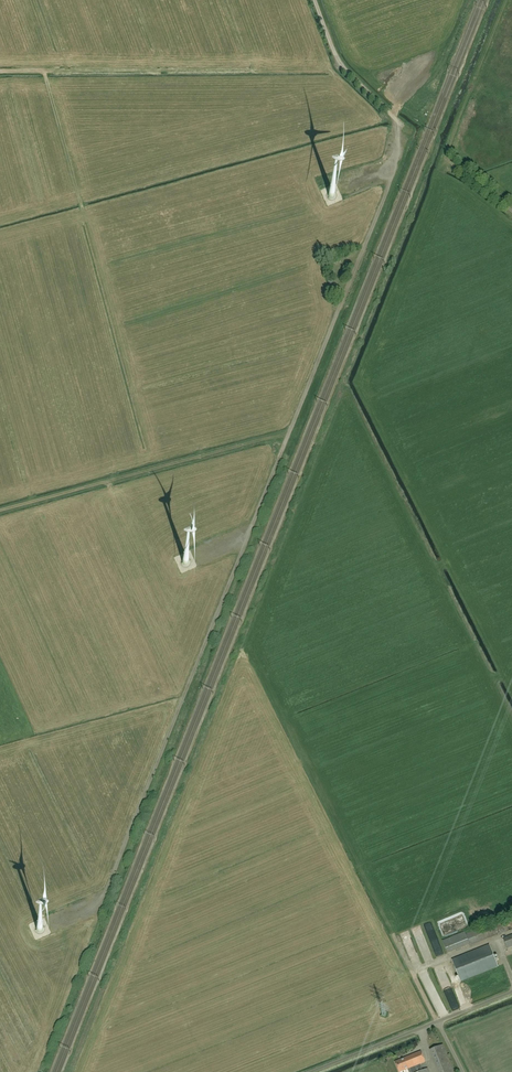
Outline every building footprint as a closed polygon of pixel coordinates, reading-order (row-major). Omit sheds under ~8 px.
[(336,291),(334,280),(328,281),(330,292),(336,291)] [(465,932),(443,941),(448,953),(469,945),(470,946),(509,931),(505,920),(487,927),(487,926),(466,934),(465,932)] [(431,923),(423,926),(434,956),(441,953),(431,923)] [(411,930),(414,937),(422,934),(418,926),(411,930)] [(399,934),(401,940),(410,937),(407,930),(399,934)] [(504,938),(508,949),(511,947),(511,935),(504,938)] [(490,945),(452,960),(461,981),(498,967),(490,945)] [(443,1045),(431,1050),(439,1071),(454,1071),(443,1045)] [(395,1062),(399,1071),(400,1071),(408,1069),(409,1071),(429,1071),(427,1068),(423,1070),(420,1064),(425,1062),(421,1052),(395,1062)]
